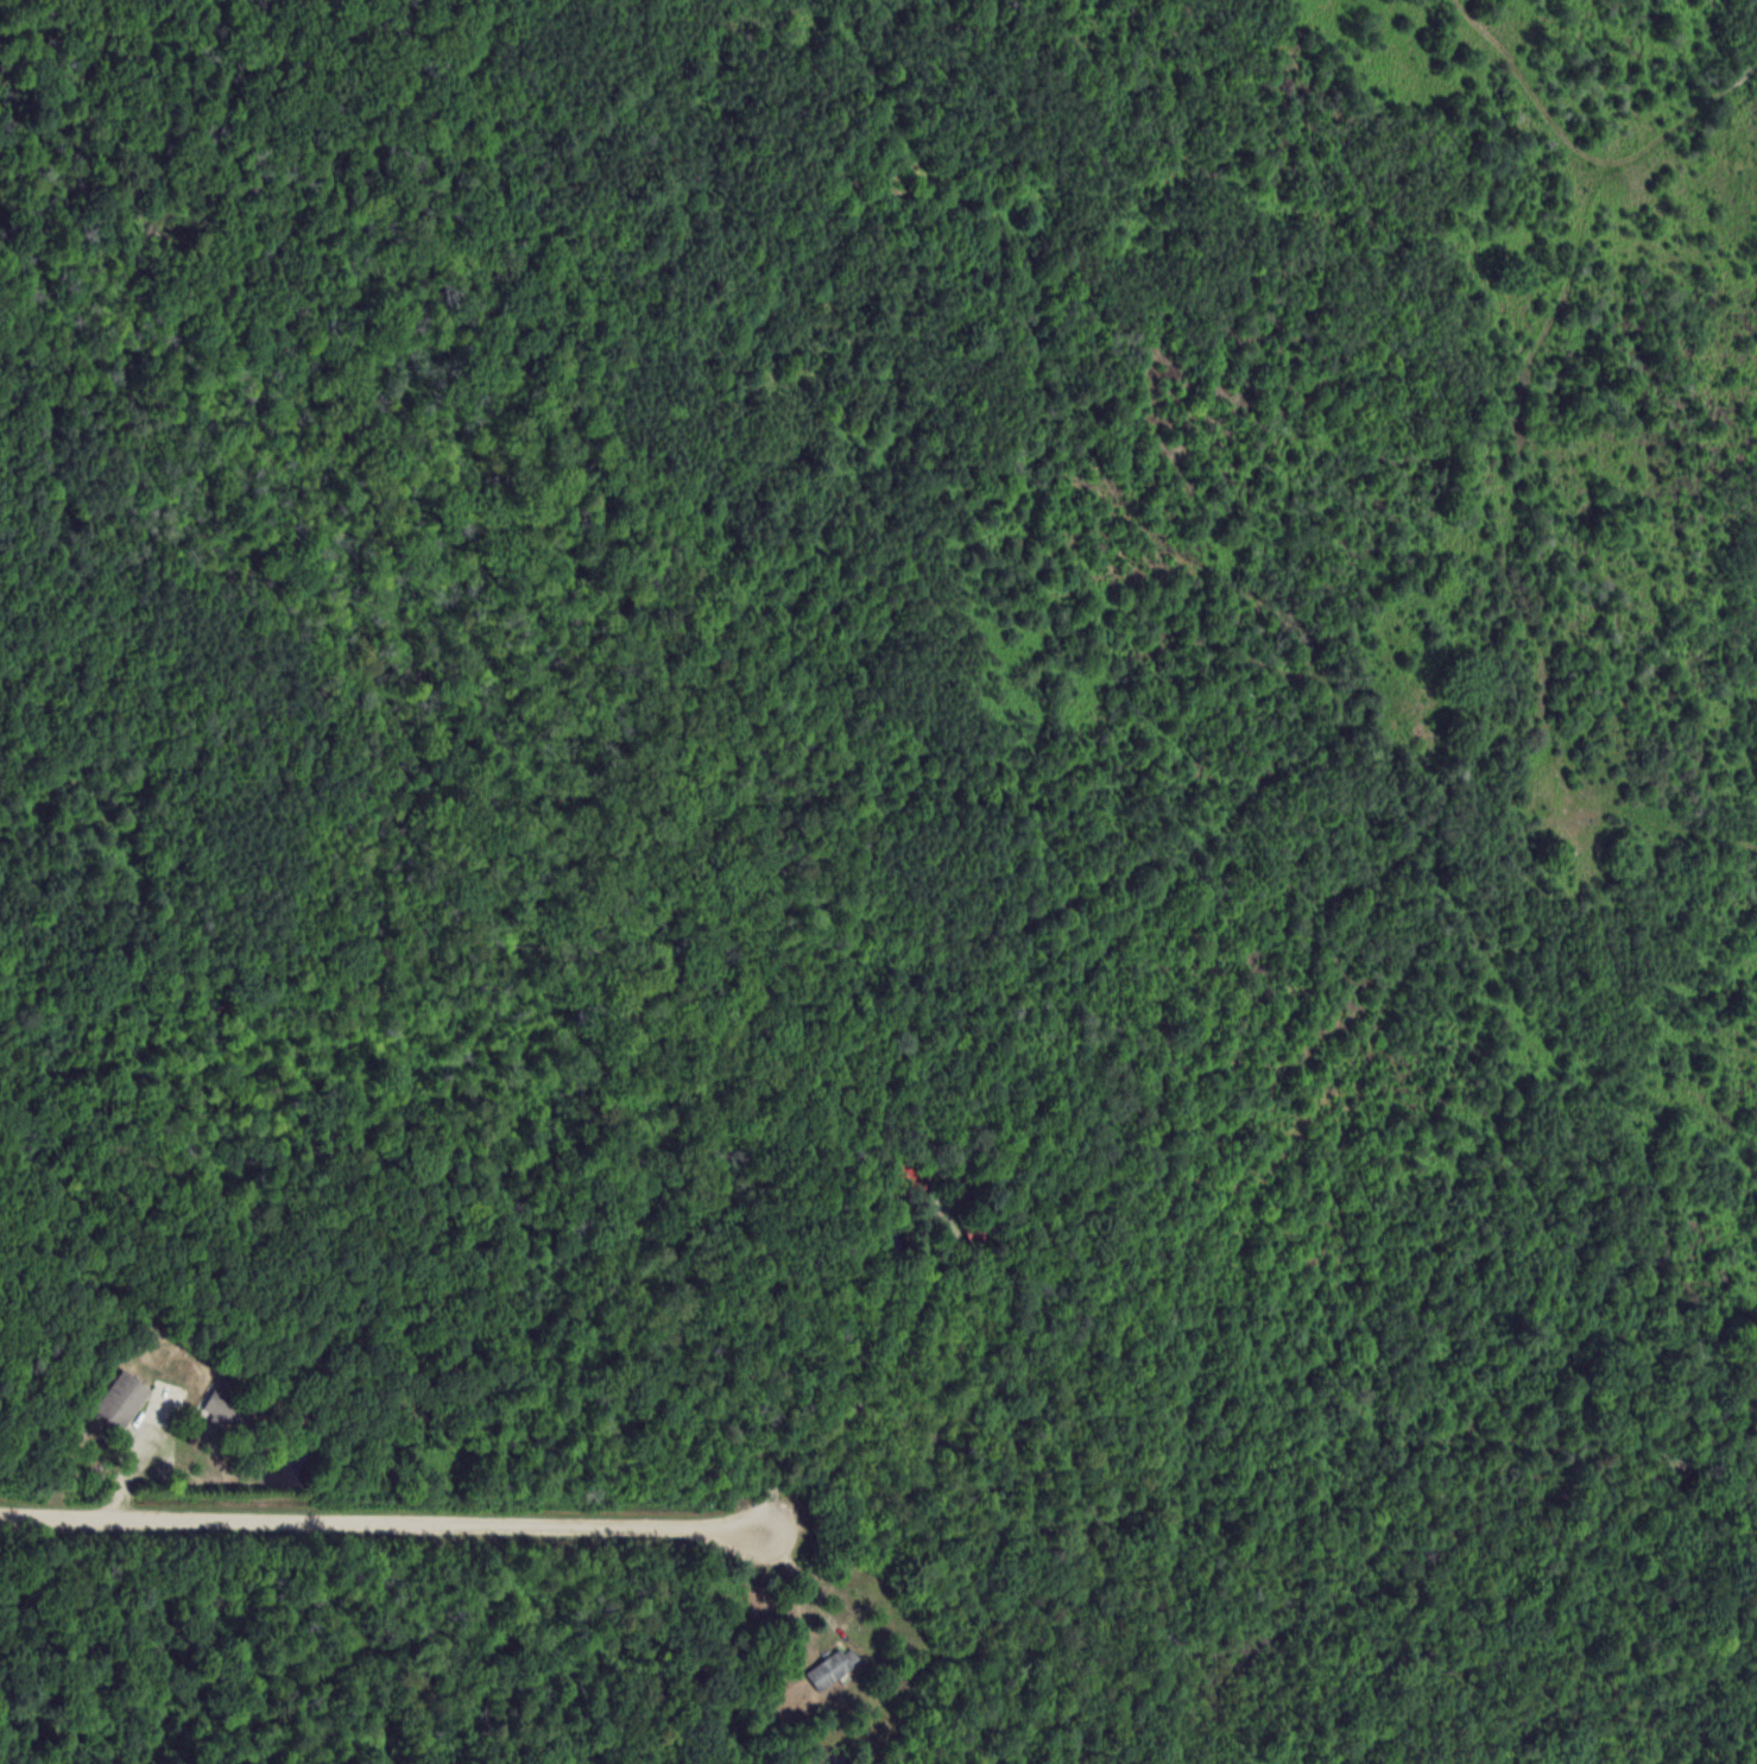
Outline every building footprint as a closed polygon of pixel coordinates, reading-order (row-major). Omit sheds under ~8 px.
[(150,1389),(122,1368),(92,1409),(120,1430),(150,1389)] [(861,1662),(848,1643),(806,1673),(819,1691),(861,1662)]
